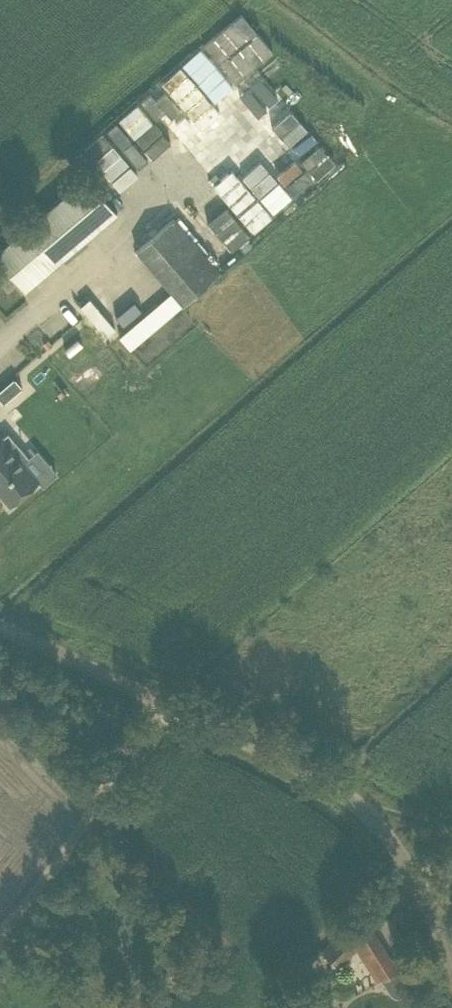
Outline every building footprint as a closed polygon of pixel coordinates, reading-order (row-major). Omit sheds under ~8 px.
[(0,249),(0,260),(24,288),(116,209),(87,175),(0,249)] [(182,226),(193,216),(205,205),(197,196),(184,208),(174,216),(182,226)] [(166,207),(174,216),(184,208),(176,198),(166,207)] [(136,249),(171,291),(182,303),(221,270),(214,263),(189,233),(182,226),(174,216),(168,221),(142,244),(136,249)] [(0,389),(0,399),(3,403),(22,386),(14,377),(0,389)] [(7,432),(0,438),(0,492),(3,495),(10,503),(37,479),(22,461),(28,456),(7,432)] [(397,968),(397,967),(396,966),(371,927),(372,926),(371,925),(357,933),(349,925),(334,939),(322,951),(337,966),(359,945),(380,978),(381,977),(391,993),(395,994),(399,995),(402,994),(405,991),(407,986),(406,982),(397,968)]
